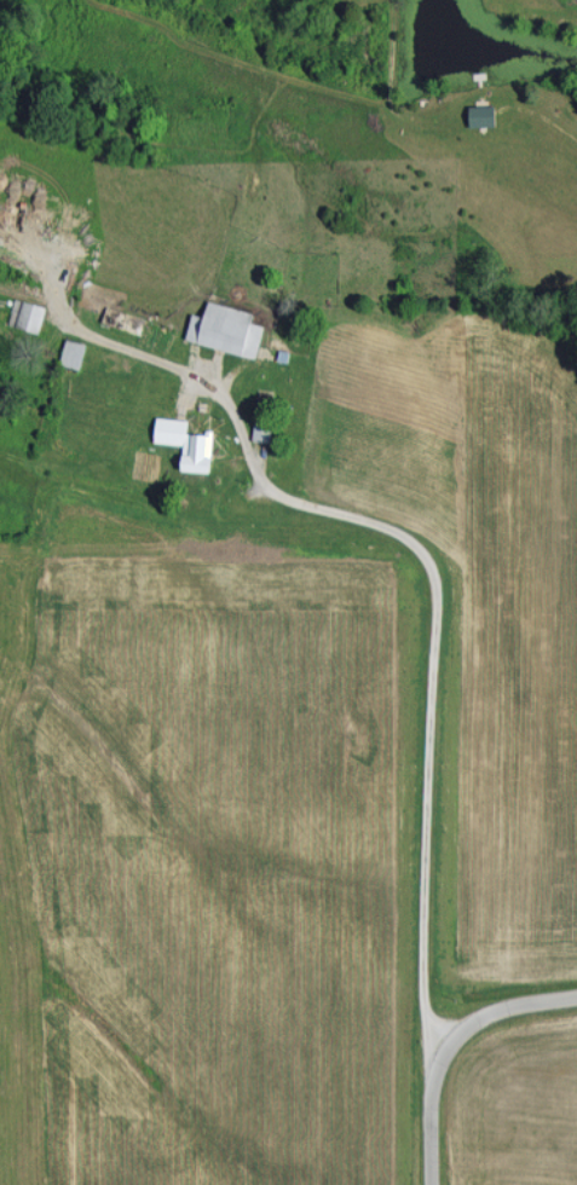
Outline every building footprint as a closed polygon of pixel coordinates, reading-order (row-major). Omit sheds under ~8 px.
[(11,322),(41,331),(48,305),(18,297),(11,322)] [(265,323),(252,321),(254,310),(209,300),(206,314),(193,312),(187,339),(258,354),(265,323)] [(88,342),(68,337),(62,363),(82,368),(88,342)] [(212,470),(214,431),(189,430),(190,418),(158,416),(156,441),(184,442),(183,469),(212,470)] [(271,442),(275,423),(257,420),(254,438),(271,442)]
